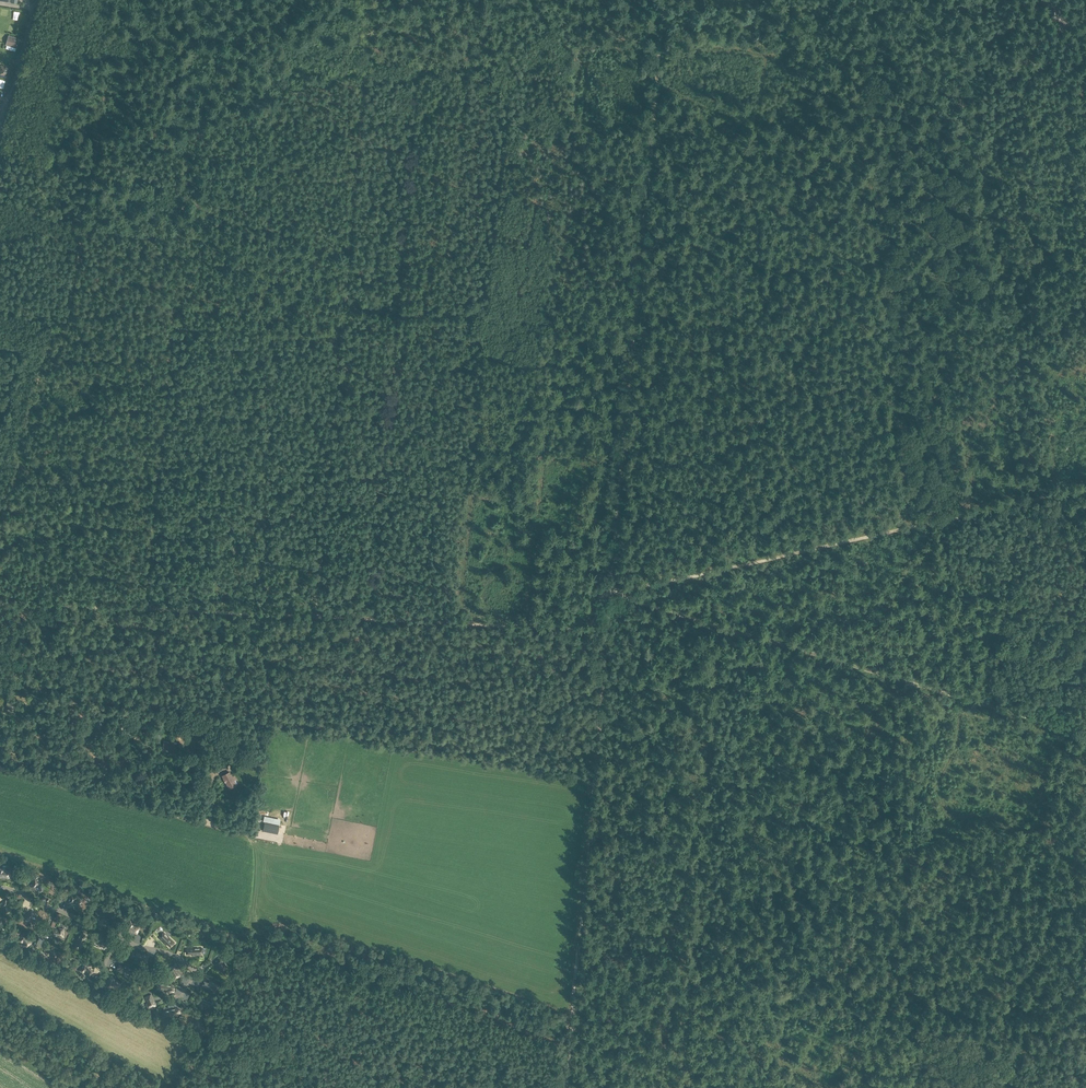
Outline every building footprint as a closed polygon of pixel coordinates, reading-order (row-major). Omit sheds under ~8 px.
[(5,45),(17,48),(19,41),(15,40),(16,38),(8,36),(5,45)] [(8,79),(10,73),(9,73),(9,71),(7,67),(6,67),(6,66),(0,65),(0,76),(8,79)] [(18,704),(16,703),(9,702),(9,706),(11,706),(10,713),(17,714),(17,710),(18,705),(18,704)] [(171,744),(163,742),(162,747),(170,749),(170,751),(174,752),(176,743),(172,742),(171,744)] [(237,786),(230,773),(222,777),(229,790),(237,786)] [(263,831),(277,834),(279,826),(264,823),(263,831)] [(9,878),(10,871),(4,870),(4,868),(0,868),(0,877),(9,878)] [(33,881),(29,886),(38,894),(42,889),(37,885),(39,884),(35,880),(34,882),(33,881)] [(70,897),(67,903),(78,907),(81,901),(75,899),(76,897),(72,895),(71,897),(70,897)] [(0,903),(0,907),(5,915),(11,911),(7,906),(9,904),(6,900),(4,902),(3,901),(0,903)] [(27,915),(25,916),(28,920),(30,919),(33,924),(39,920),(32,910),(26,914),(27,915)] [(128,923),(126,929),(137,934),(139,928),(134,925),(134,923),(130,921),(129,923),(128,923)] [(52,929),(51,936),(63,937),(64,931),(63,931),(64,928),(59,928),(58,930),(52,929)] [(80,934),(75,944),(80,947),(86,937),(86,934),(83,932),(80,934)] [(19,938),(17,940),(21,944),(22,942),(26,947),(31,943),(24,933),(19,938)] [(163,933),(159,938),(166,944),(167,943),(171,947),(174,943),(163,933)] [(99,942),(98,944),(102,946),(103,944),(109,947),(112,941),(101,936),(98,942),(99,942)] [(46,950),(44,952),(48,955),(49,954),(53,959),(58,954),(51,945),(46,950)] [(137,953),(135,960),(141,961),(141,963),(146,964),(146,962),(147,963),(148,956),(137,953)] [(218,958),(213,963),(222,971),(226,967),(222,962),(224,961),(220,957),(219,959),(218,958)] [(81,969),(79,970),(82,974),(84,972),(88,977),(93,973),(85,964),(80,968),(81,969)] [(119,965),(117,969),(130,976),(133,970),(124,965),(123,967),(119,965)] [(169,969),(167,970),(169,974),(171,973),(174,979),(180,976),(174,965),(168,968),(169,969)] [(107,984),(106,986),(110,988),(111,986),(116,990),(120,984),(110,978),(106,983),(107,984)] [(204,981),(202,986),(216,992),(218,985),(209,982),(209,983),(204,981)] [(160,984),(159,990),(170,992),(174,991),(174,988),(172,986),(160,984)] [(151,995),(145,997),(148,1003),(146,1004),(148,1008),(150,1008),(156,1006),(151,995)] [(202,999),(200,1005),(210,1010),(214,1009),(215,1006),(213,1004),(202,999)] [(176,1008),(164,1012),(166,1018),(177,1015),(180,1013),(179,1009),(176,1008)] [(193,1023),(191,1025),(193,1029),(195,1028),(199,1033),(204,1029),(198,1019),(192,1023),(193,1023)]
